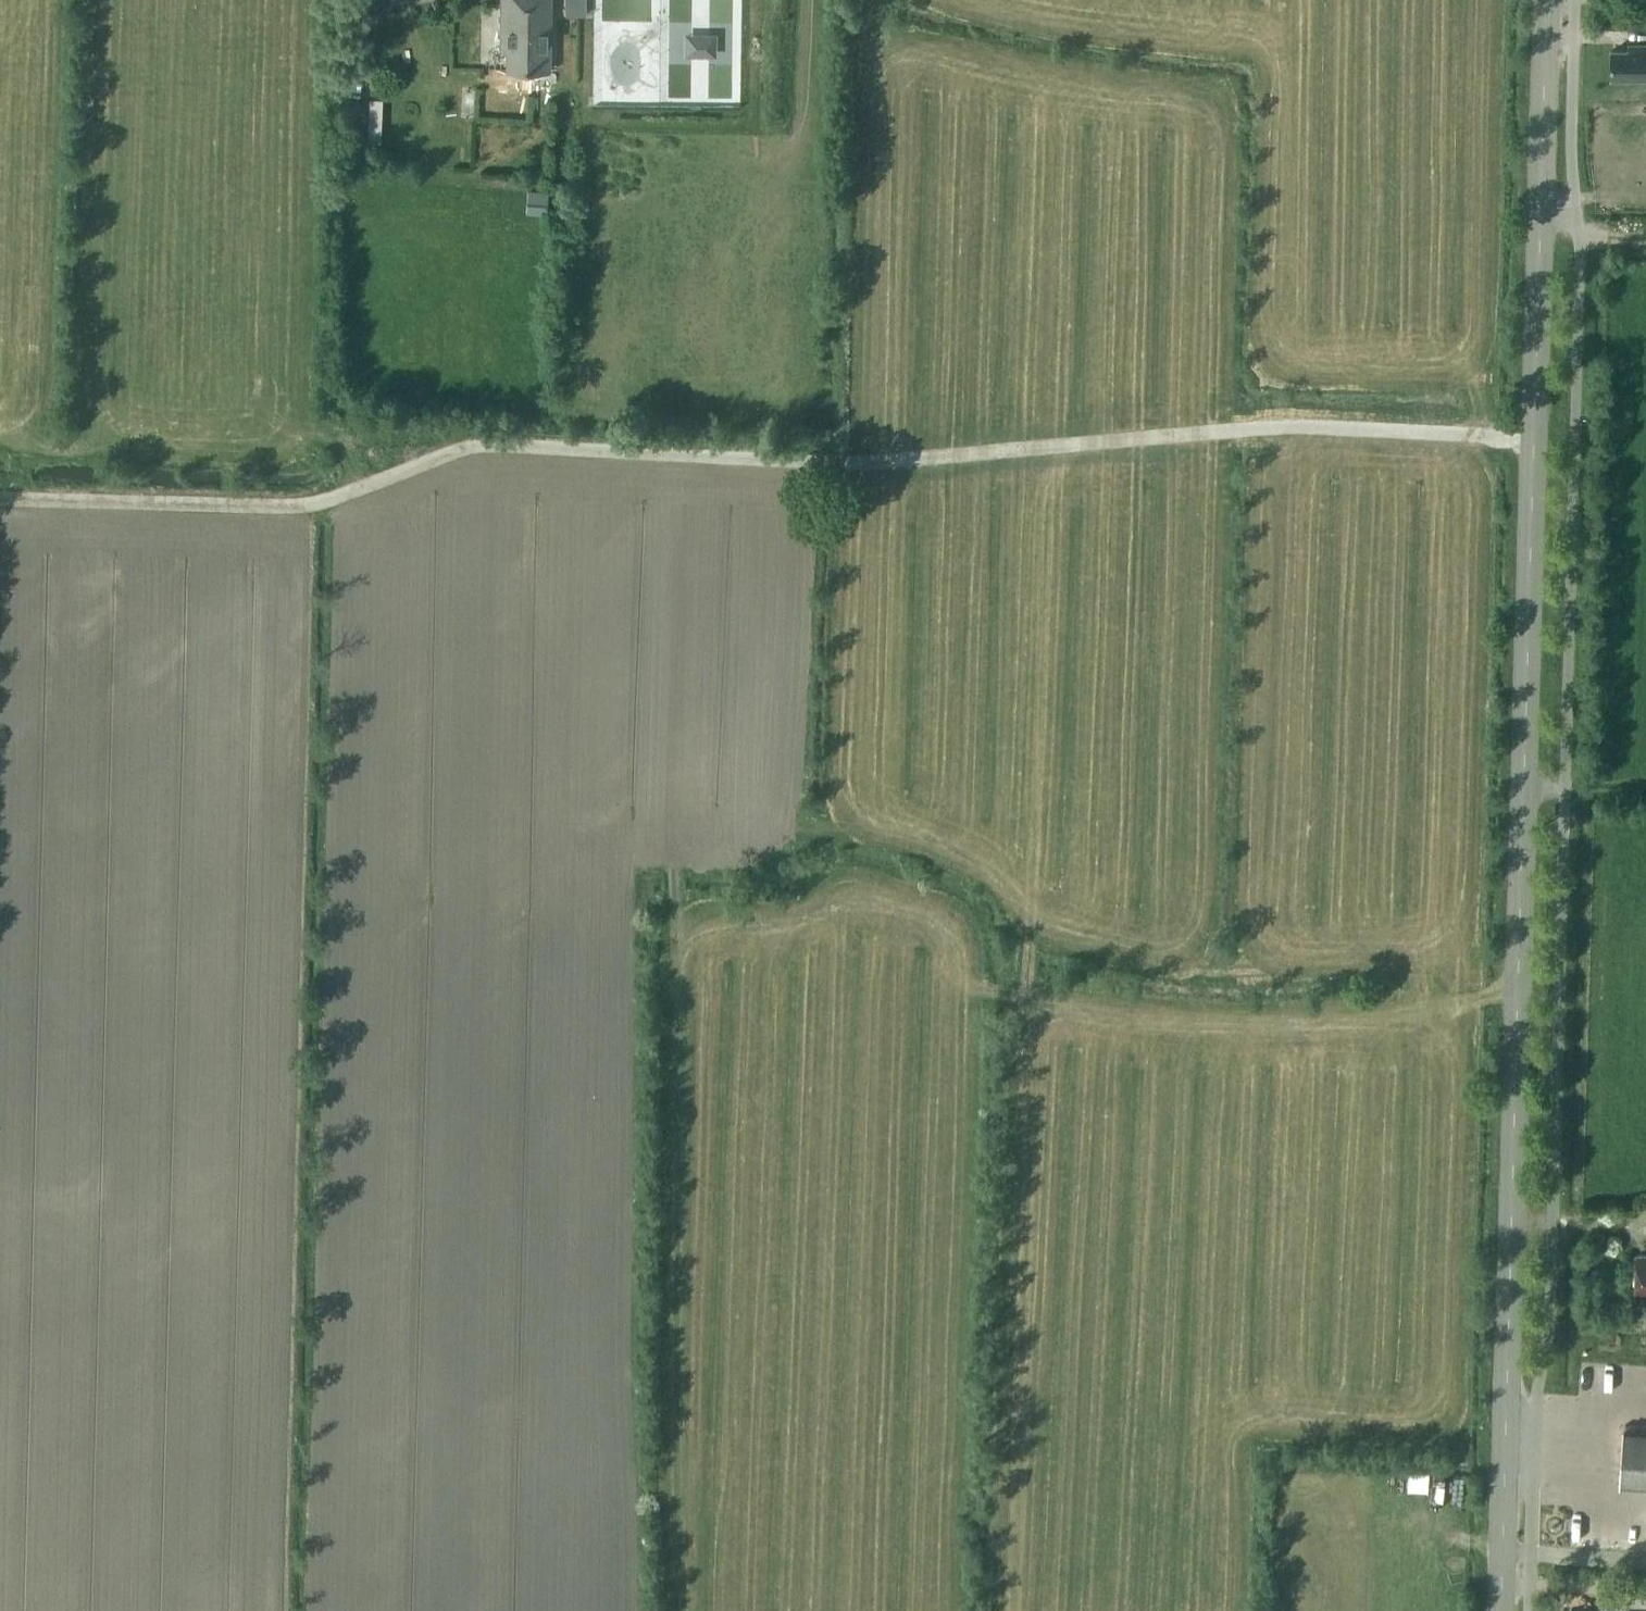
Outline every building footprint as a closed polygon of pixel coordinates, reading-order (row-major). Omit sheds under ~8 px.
[(550,68),(551,0),(502,0),(502,40),(508,40),(507,68),(550,68)] [(1645,78),(1645,44),(1630,43),(1630,49),(1612,49),(1612,77),(1645,78)] [(374,96),(373,139),(385,140),(386,96),(374,96)] [(1637,1290),(1645,1290),(1645,1254),(1638,1253),(1638,1267),(1635,1269),(1634,1283),(1637,1285),(1637,1290)] [(1645,1484),(1645,1430),(1625,1428),(1622,1482),(1645,1484)]
